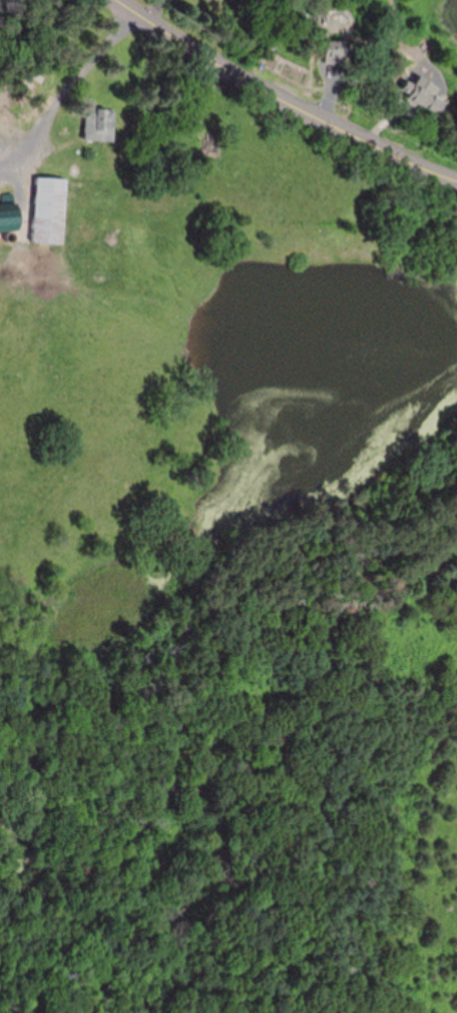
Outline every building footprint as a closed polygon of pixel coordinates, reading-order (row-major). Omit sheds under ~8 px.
[(326,63),(346,63),(346,47),(326,47),(326,63)] [(420,117),(443,102),(425,74),(402,89),(420,117)] [(114,142),(115,109),(86,108),(85,141),(114,142)] [(34,243),(65,244),(67,179),(37,177),(34,243)] [(19,231),(17,194),(4,195),(4,204),(0,204),(0,232),(19,231)]
